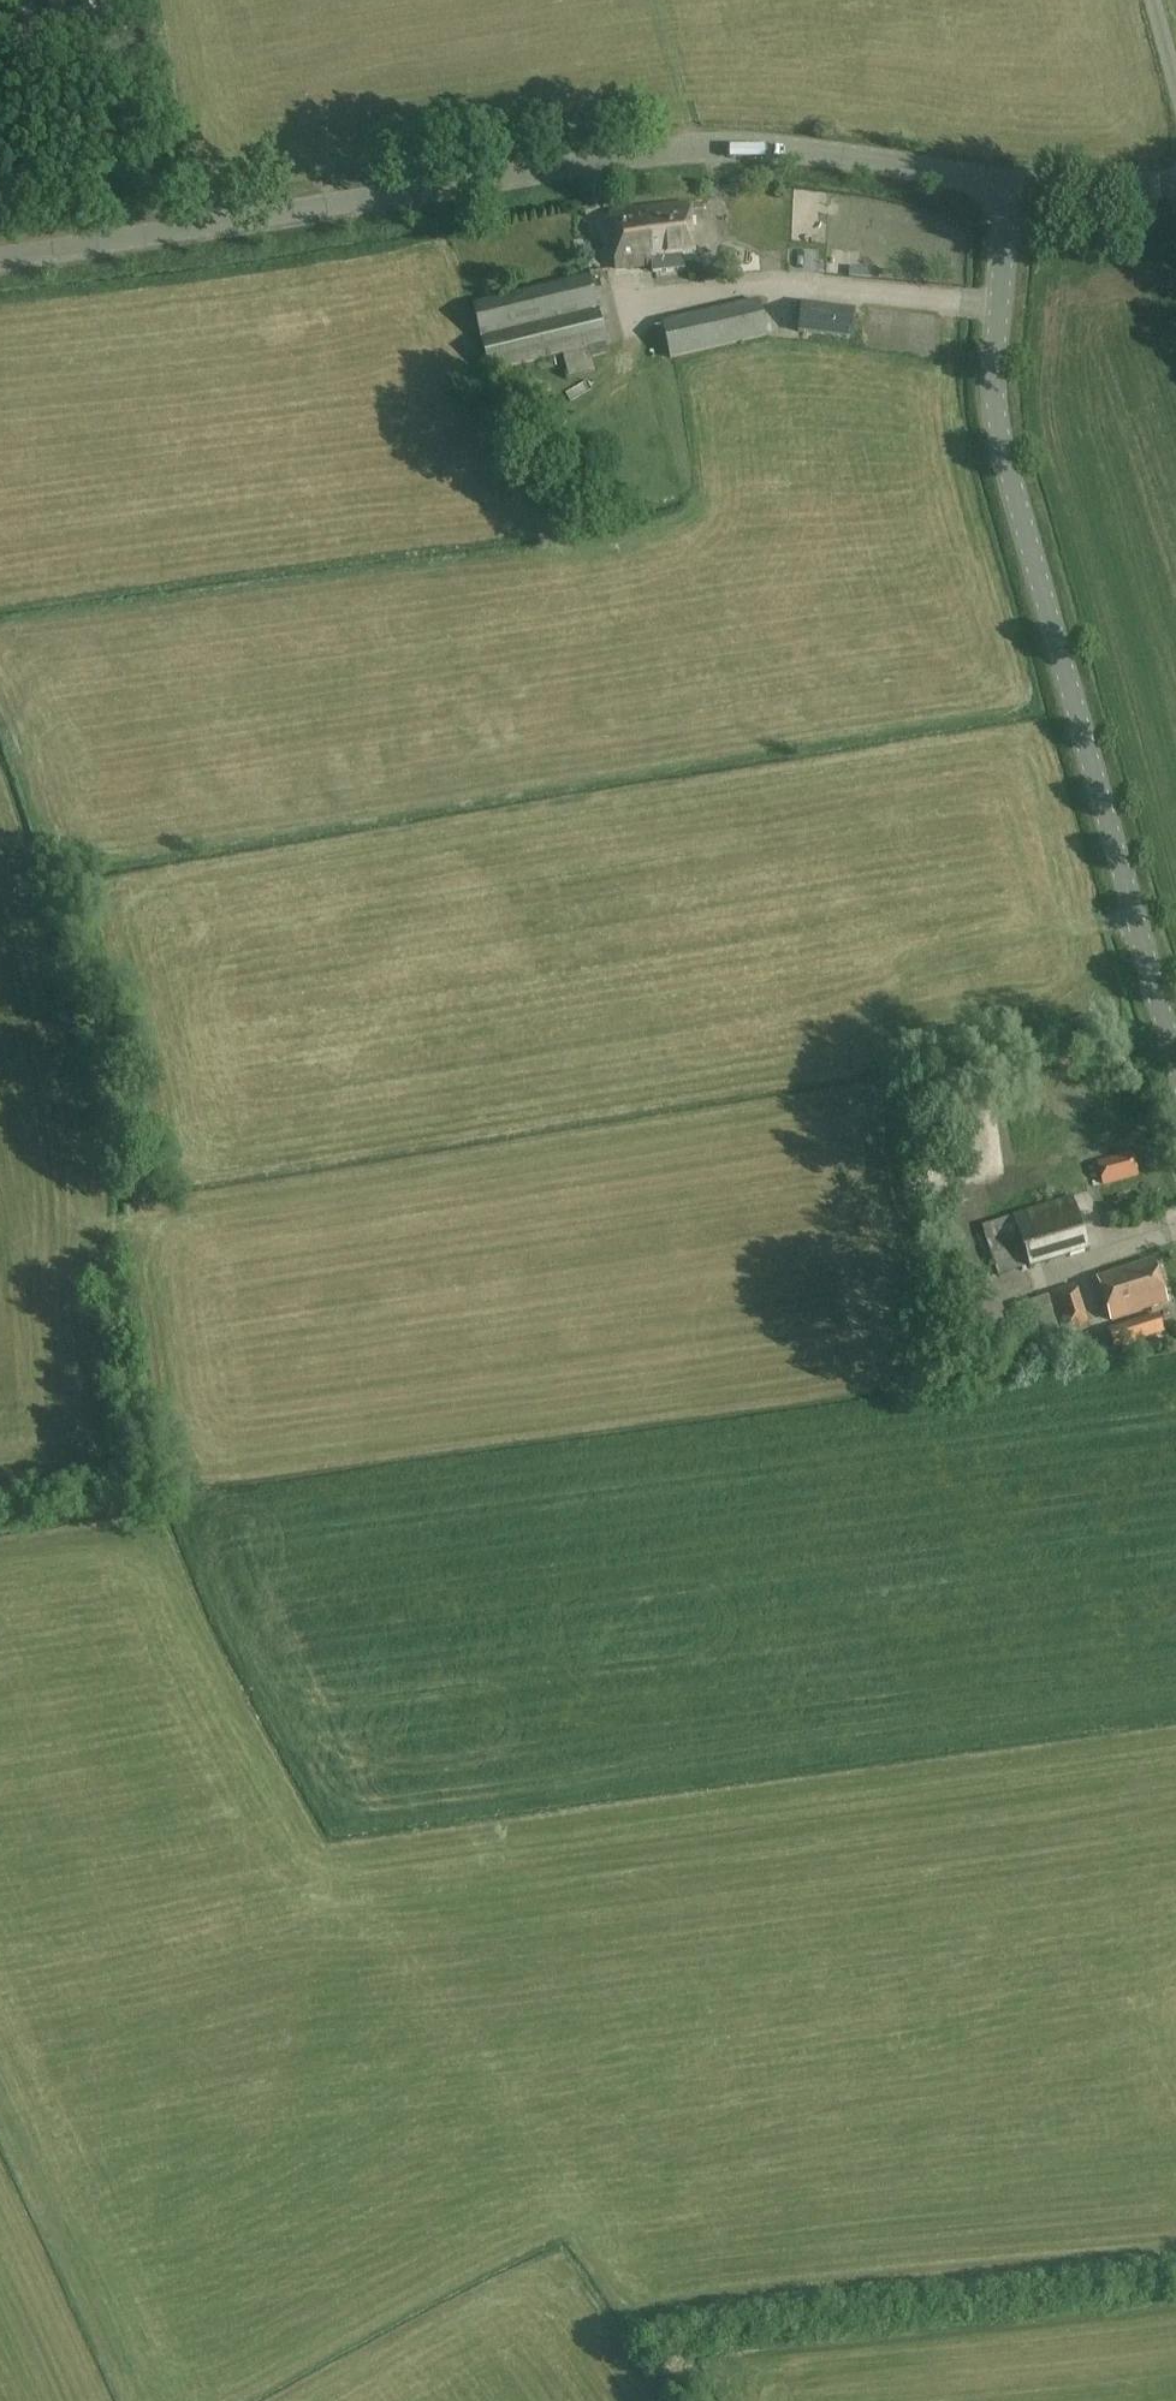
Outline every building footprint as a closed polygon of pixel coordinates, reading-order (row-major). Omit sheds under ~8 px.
[(576,195),(577,233),(583,233),(583,252),(600,252),(598,194),(576,195)] [(685,204),(643,210),(607,215),(615,271),(692,260),(685,204)] [(606,344),(589,275),(472,304),(488,373),(563,355),(589,348),(606,344)] [(766,335),(758,300),(662,322),(670,357),(766,335)] [(800,304),(796,332),(848,339),(852,311),(800,304)] [(608,353),(606,344),(589,348),(591,358),(608,353)] [(594,370),(591,358),(589,348),(563,355),(568,376),(594,370)] [(1128,1161),(1121,1140),(1093,1149),(1099,1170),(1128,1161)] [(1090,1250),(1088,1245),(1075,1201),(1073,1196),(982,1225),(998,1276),(1028,1266),(1029,1270),(1090,1250)] [(1097,1277),(1111,1321),(1166,1303),(1152,1259),(1097,1277)] [(1014,1305),(1027,1344),(1040,1340),(1041,1342),(1063,1335),(1063,1336),(1089,1328),(1075,1286),(1014,1305)] [(1157,1313),(1113,1327),(1117,1339),(1113,1340),(1115,1348),(1163,1333),(1157,1313)]
